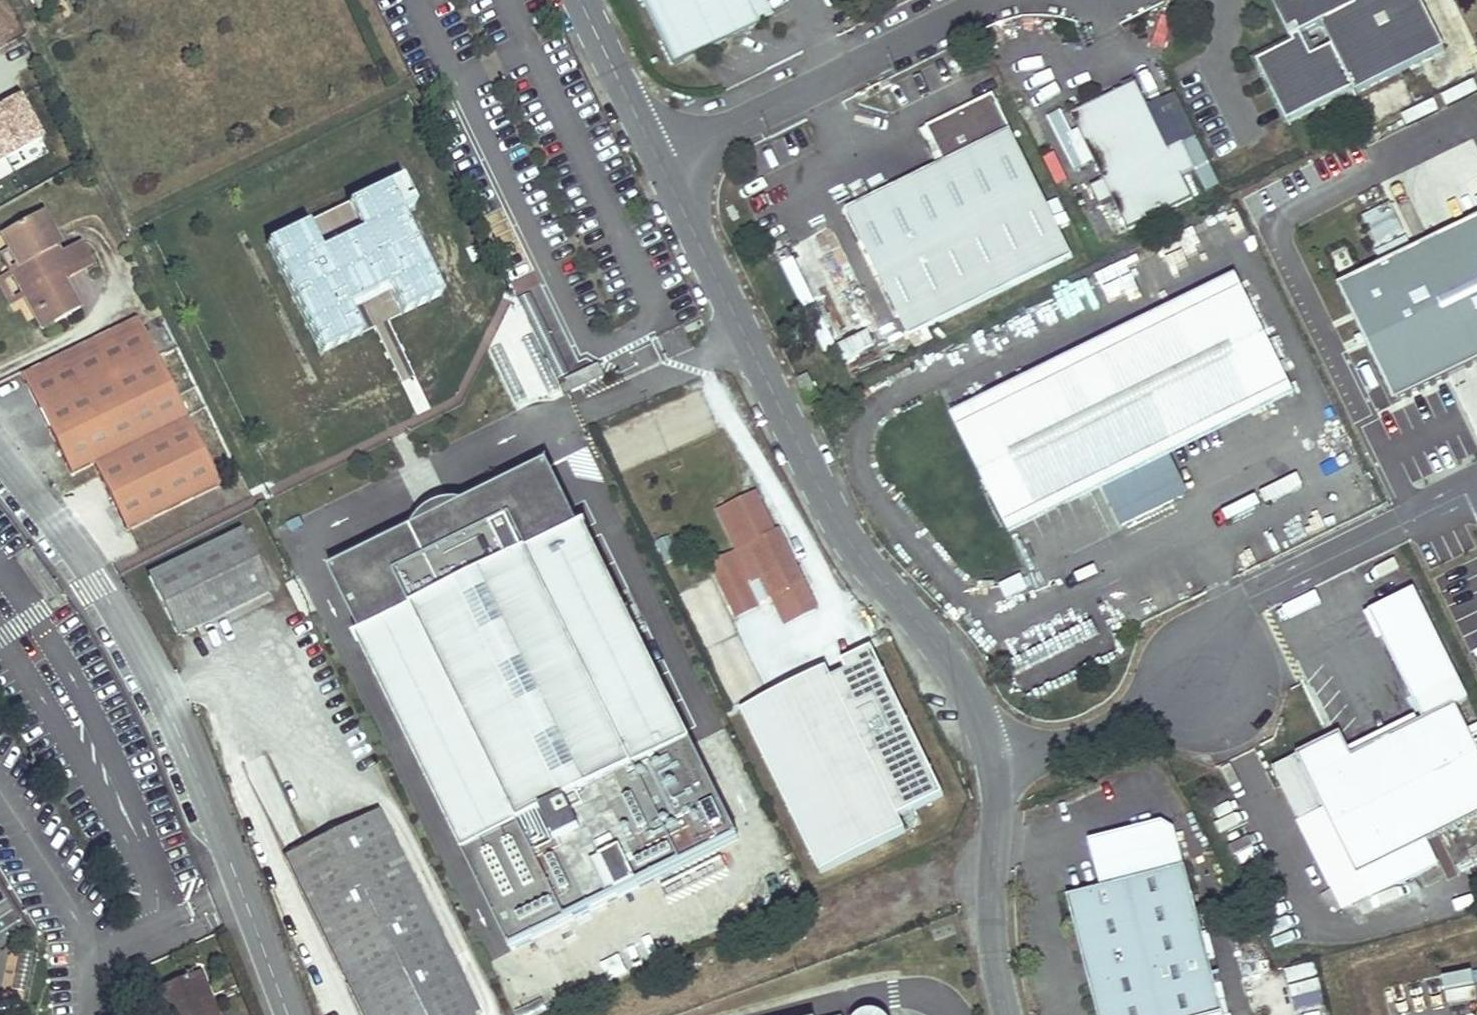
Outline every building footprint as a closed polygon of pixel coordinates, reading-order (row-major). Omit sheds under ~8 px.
[(2,0),(0,0),(0,18),(9,14),(2,0)] [(673,73),(760,30),(745,0),(637,0),(673,73)] [(760,30),(773,24),(761,0),(745,0),(760,30)] [(1292,41),(1307,34),(1323,26),(1334,48),(1318,56),(1267,81),(1288,124),(1355,91),(1357,95),(1446,52),(1421,0),(1272,0),(1292,41)] [(1151,45),(1162,49),(1172,22),(1160,18),(1151,45)] [(1307,34),(1292,41),(1295,46),(1259,64),(1267,81),(1318,56),(1307,34)] [(1195,139),(1175,98),(1148,112),(1136,87),(1071,120),(1079,135),(1072,138),(1061,116),(1050,122),(1076,173),(1094,164),(1104,186),(1091,192),(1100,212),(1114,205),(1129,235),(1194,203),(1182,179),(1195,172),(1182,145),(1195,139)] [(41,141),(16,93),(0,101),(0,163),(41,141)] [(1072,259),(994,97),(926,128),(943,164),(935,168),(888,190),(950,318),(1072,259)] [(943,164),(926,128),(919,132),(935,168),(943,164)] [(1220,188),(1195,139),(1182,145),(1195,172),(1206,195),(1220,188)] [(950,318),(888,190),(844,211),(905,339),(950,318)] [(54,231),(43,213),(1,237),(17,268),(10,273),(32,314),(49,305),(59,321),(79,310),(65,282),(53,259),(59,255),(59,254),(48,235),(54,231)] [(1411,250),(1404,233),(1369,247),(1379,272),(1343,285),(1387,401),(1476,367),(1476,225),(1411,250)] [(95,264),(81,241),(59,254),(59,255),(53,259),(65,282),(95,264)] [(1348,243),(1330,250),(1341,283),(1360,277),(1348,243)] [(792,245),(781,251),(835,347),(846,342),(792,245)] [(1242,290),(1236,276),(988,395),(994,409),(1242,290)] [(1289,386),(1242,290),(994,409),(1041,505),(1098,478),(1105,492),(1122,528),(1173,503),(1169,495),(1172,485),(1181,481),(1170,460),(1164,447),(1289,386)] [(59,321),(49,305),(32,314),(41,331),(59,321)] [(219,487),(136,318),(21,374),(72,475),(94,464),(127,532),(219,487)] [(873,346),(867,332),(846,342),(835,347),(842,361),(873,346)] [(566,379),(571,392),(604,377),(598,364),(566,379)] [(1296,400),(1289,386),(1164,447),(1170,460),(1296,400)] [(994,409),(988,395),(949,414),(955,428),(994,409)] [(1041,505),(994,409),(955,428),(1001,524),(1041,505)] [(548,467),(466,507),(456,505),(449,506),(445,506),(435,510),(427,515),(423,519),(417,527),(413,533),(331,573),(363,638),(358,640),(512,953),(738,842),(585,529),(580,531),(548,467)] [(1041,505),(1048,519),(1105,492),(1098,478),(1041,505)] [(1169,495),(1173,503),(1188,496),(1181,481),(1172,485),(1169,495)] [(805,582),(780,531),(775,533),(756,494),(723,509),(742,549),(768,601),(805,582)] [(1041,505),(1001,524),(1008,539),(1048,519),(1041,505)] [(723,509),(714,514),(733,553),(742,549),(723,509)] [(272,591),(242,531),(217,543),(203,545),(149,576),(178,637),(272,591)] [(761,610),(735,556),(721,562),(747,617),(761,610)] [(1466,698),(1413,591),(1370,612),(1423,719),(1416,723),(1349,756),(1345,747),(1342,743),(1331,748),(1327,739),(1270,767),(1297,822),(1325,809),(1357,873),(1424,840),(1476,813),(1476,754),(1453,705),(1466,698)] [(1000,641),(1011,671),(1098,641),(1087,611),(1000,641)] [(845,681),(848,687),(877,673),(869,657),(840,671),(845,681)] [(740,720),(818,881),(903,840),(896,826),(941,804),(877,673),(848,687),(833,695),(829,688),(825,679),(740,720)] [(829,688),(833,695),(848,687),(845,681),(829,688)] [(1345,747),(1349,756),(1416,723),(1412,714),(1345,747)] [(1342,743),(1338,734),(1327,739),(1331,748),(1342,743)] [(377,811),(285,855),(363,1014),(477,1014),(377,811)] [(1091,840),(1102,888),(1069,896),(1084,955),(1095,952),(1101,980),(1091,983),(1098,1014),(1223,1014),(1177,826),(1168,820),(1091,840)] [(1424,840),(1357,873),(1370,899),(1437,866),(1424,840)] [(1101,980),(1095,952),(1084,955),(1091,983),(1101,980)] [(1285,970),(1293,1010),(1323,1004),(1315,964),(1285,970)] [(187,967),(183,970),(185,975),(153,988),(164,1014),(216,1014),(209,1000),(203,1003),(190,973),(187,967)] [(203,1003),(209,1000),(196,970),(190,973),(203,1003)]
